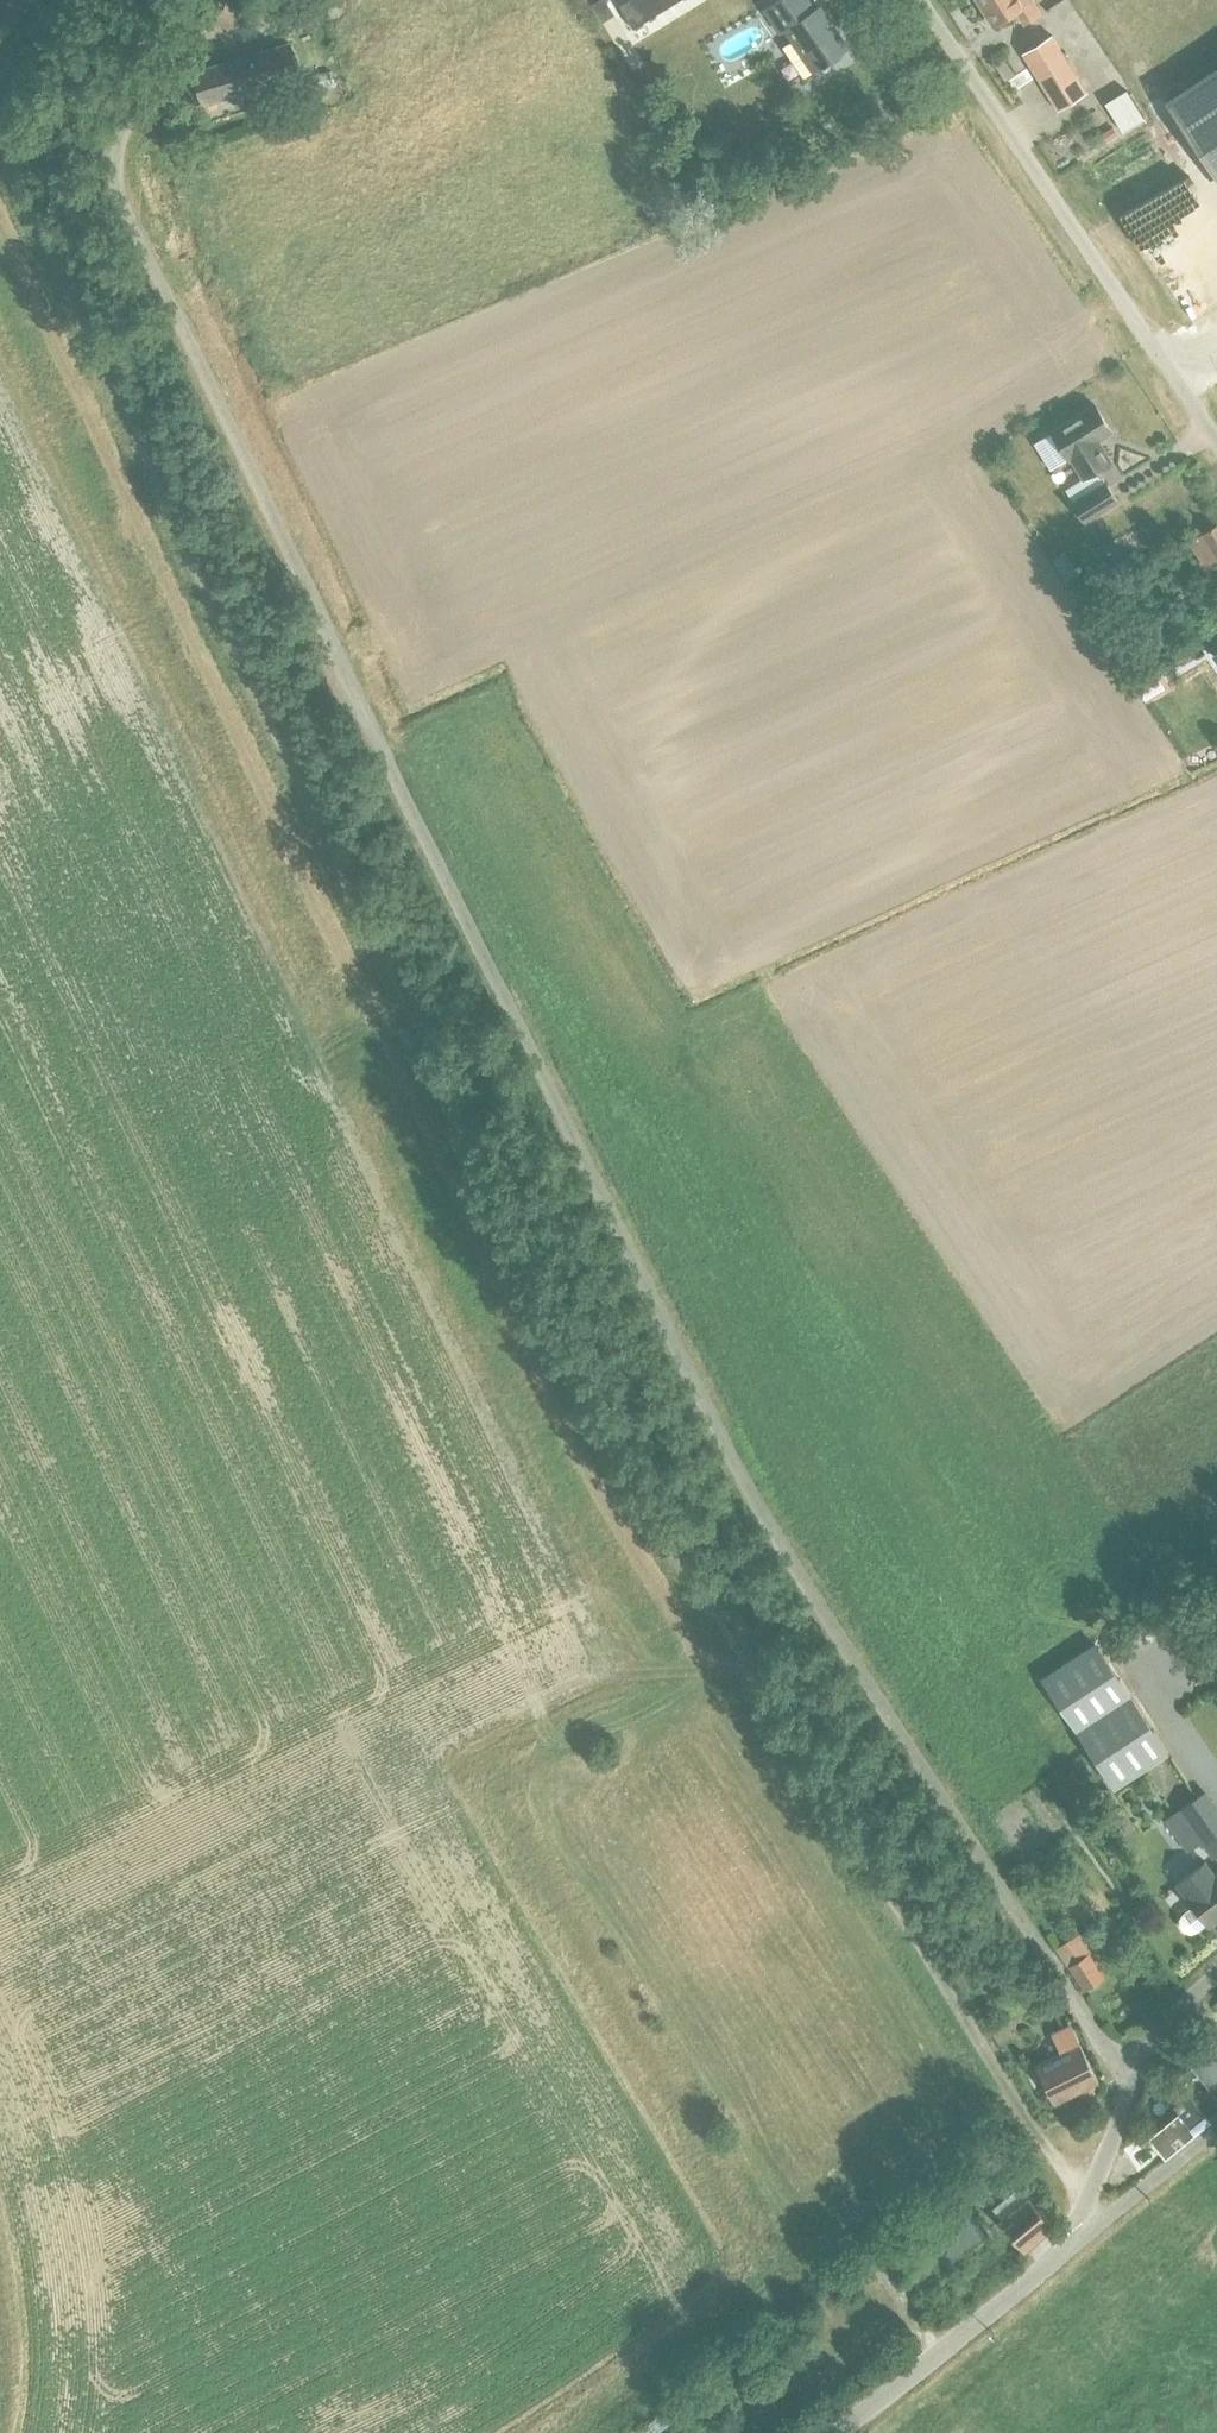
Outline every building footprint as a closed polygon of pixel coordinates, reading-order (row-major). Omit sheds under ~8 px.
[(592,5),(603,25),(620,16),(611,0),(600,0),(592,5)] [(619,5),(633,29),(680,0),(627,0),(619,5)] [(848,50),(819,6),(809,13),(800,0),(777,0),(765,8),(781,33),(788,29),(816,71),(823,66),(825,69),(831,65),(829,62),(848,50)] [(994,26),(1017,11),(1025,23),(1041,13),(1033,0),(978,0),(994,26)] [(1052,35),(1023,53),(1059,111),(1088,93),(1052,35)] [(203,101),(204,105),(300,76),(290,44),(194,73),(196,79),(185,82),(190,99),(193,98),(195,104),(203,101)] [(1167,99),(1210,163),(1216,158),(1216,66),(1167,99)] [(1130,129),(1153,115),(1134,84),(1111,98),(1130,129)] [(1053,433),(1037,443),(1052,467),(1068,457),(1070,460),(1071,459),(1083,478),(1112,460),(1100,441),(1113,433),(1095,404),(1052,431),(1053,433)] [(1098,470),(1067,489),(1074,501),(1073,502),(1086,522),(1118,502),(1105,481),(1098,470)] [(1188,541),(1197,555),(1193,557),(1201,570),(1216,560),(1216,522),(1188,541)] [(1216,651),(1216,632),(1208,638),(1216,651)] [(1164,668),(1140,682),(1155,706),(1178,692),(1164,668)] [(1044,1682),(1114,1787),(1169,1751),(1099,1645),(1044,1682)] [(1203,1840),(1215,1855),(1216,1854),(1216,1808),(1205,1791),(1169,1817),(1191,1849),(1203,1840)] [(1210,1927),(1216,1921),(1216,1872),(1215,1873),(1206,1860),(1177,1883),(1210,1927)] [(1073,1960),(1095,1945),(1083,1927),(1061,1942),(1073,1960)] [(1094,1950),(1077,1961),(1090,1982),(1107,1971),(1094,1950)] [(1037,2065),(1052,2099),(1093,2081),(1069,2028),(1056,2034),(1053,2027),(1040,2033),(1051,2058),(1037,2065)] [(1124,2149),(1140,2175),(1166,2156),(1216,2114),(1216,2042),(1212,2036),(1187,2056),(1189,2060),(1174,2072),(1184,2085),(1176,2091),(1181,2097),(1174,2103),(1177,2107),(1124,2149)] [(1009,2146),(988,2158),(1006,2182),(1013,2176),(1021,2186),(993,2209),(1002,2219),(1000,2220),(1025,2250),(1054,2226),(1032,2198),(1041,2192),(1022,2169),(1009,2146)] [(966,2209),(901,2263),(922,2289),(988,2235),(966,2209)] [(669,2409),(653,2419),(660,2430),(676,2419),(669,2409)]
